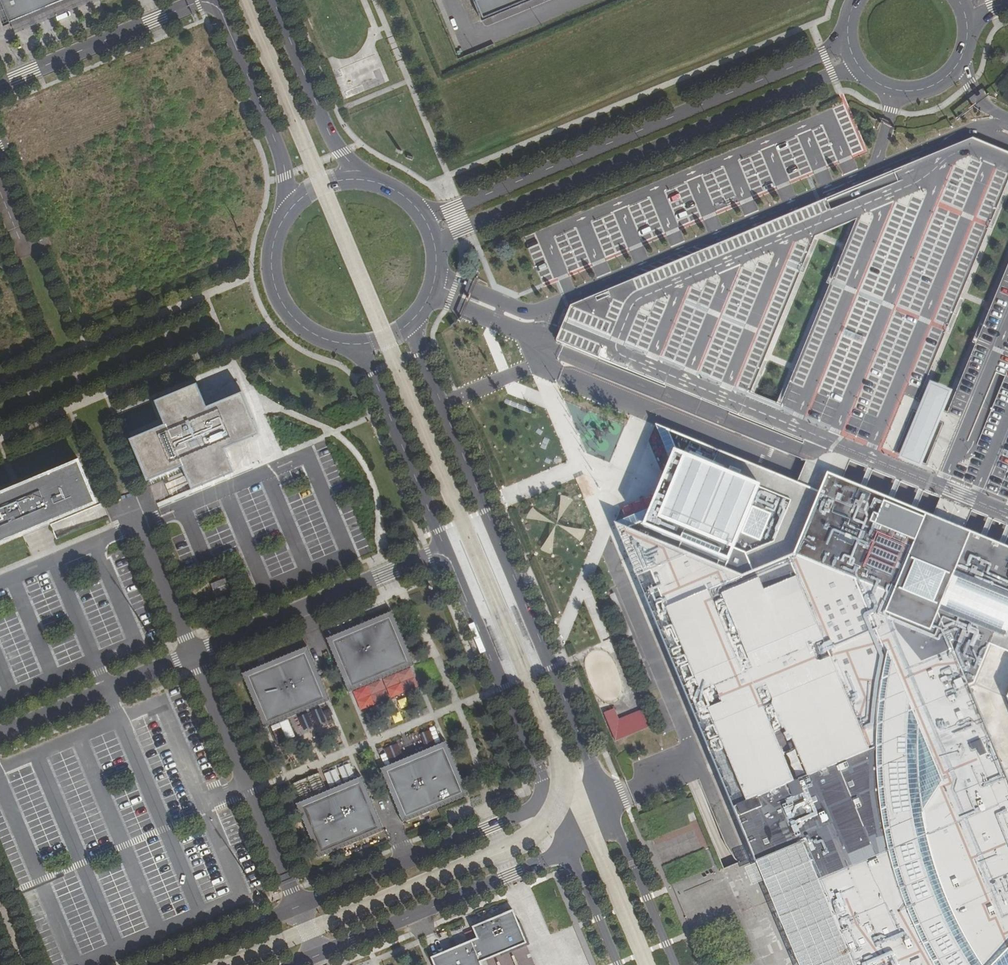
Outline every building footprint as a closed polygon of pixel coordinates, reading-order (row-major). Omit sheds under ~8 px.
[(10,22),(62,0),(0,0),(0,18),(1,19),(3,26),(11,23),(10,22)] [(482,20),(531,0),(473,0),(482,20)] [(559,330),(554,342),(835,457),(825,479),(858,493),(884,503),(908,513),(977,542),(996,550),(1007,555),(1007,268),(991,308),(978,342),(948,415),(915,401),(944,329),(959,294),(986,227),(1003,184),(1006,177),(1007,178),(1007,154),(973,140),(568,309),(559,330)] [(234,471),(223,445),(254,432),(238,395),(208,408),(197,382),(154,399),(164,423),(129,437),(146,480),(182,465),(192,488),(234,471)] [(559,440),(563,454),(569,452),(565,438),(559,440)] [(996,550),(977,542),(908,513),(884,503),(858,493),(825,479),(818,496),(716,454),(709,472),(681,461),(670,488),(662,510),(611,530),(751,864),(802,842),(821,890),(793,901),(820,964),(1007,964),(1007,555),(996,550)] [(95,500),(78,459),(0,491),(0,540),(95,500)] [(214,597),(229,591),(224,579),(209,585),(214,597)] [(351,687),(409,663),(389,617),(331,641),(351,687)] [(266,723),(324,699),(305,652),(247,676),(266,723)] [(650,725),(643,709),(619,719),(614,708),(603,713),(615,740),(650,725)] [(269,726),(276,744),(293,737),(286,719),(269,726)] [(405,818),(463,794),(444,748),(386,772),(405,818)] [(348,841),(378,829),(359,782),(329,795),(348,841)] [(320,853),(348,841),(329,795),(301,807),(320,853)] [(751,864),(796,964),(820,964),(793,901),(821,890),(802,842),(751,864)] [(527,943),(513,910),(472,927),(476,938),(430,957),(434,964),(482,964),(481,963),(527,943)]
